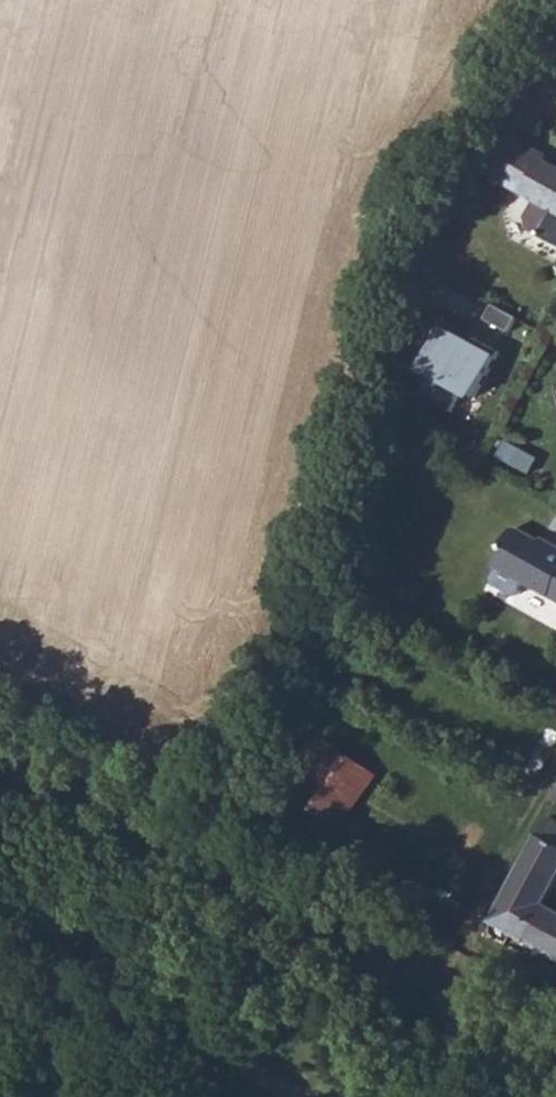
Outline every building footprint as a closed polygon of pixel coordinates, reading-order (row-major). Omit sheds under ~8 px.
[(534,201),(525,217),(528,230),(555,246),(555,167),(546,161),(548,156),(511,137),(489,176),(534,201)] [(501,354),(444,323),(419,368),(433,375),(423,394),(449,409),(459,391),(476,400),(501,354)] [(529,450),(510,439),(499,458),(518,469),(529,450)] [(555,604),(555,547),(552,545),(550,549),(515,529),(508,531),(500,545),(502,553),(493,568),(555,604)] [(289,793),(342,831),(378,779),(327,741),(289,793)] [(547,905),(555,889),(555,824),(546,819),(490,923),(555,958),(555,910),(547,905)]
